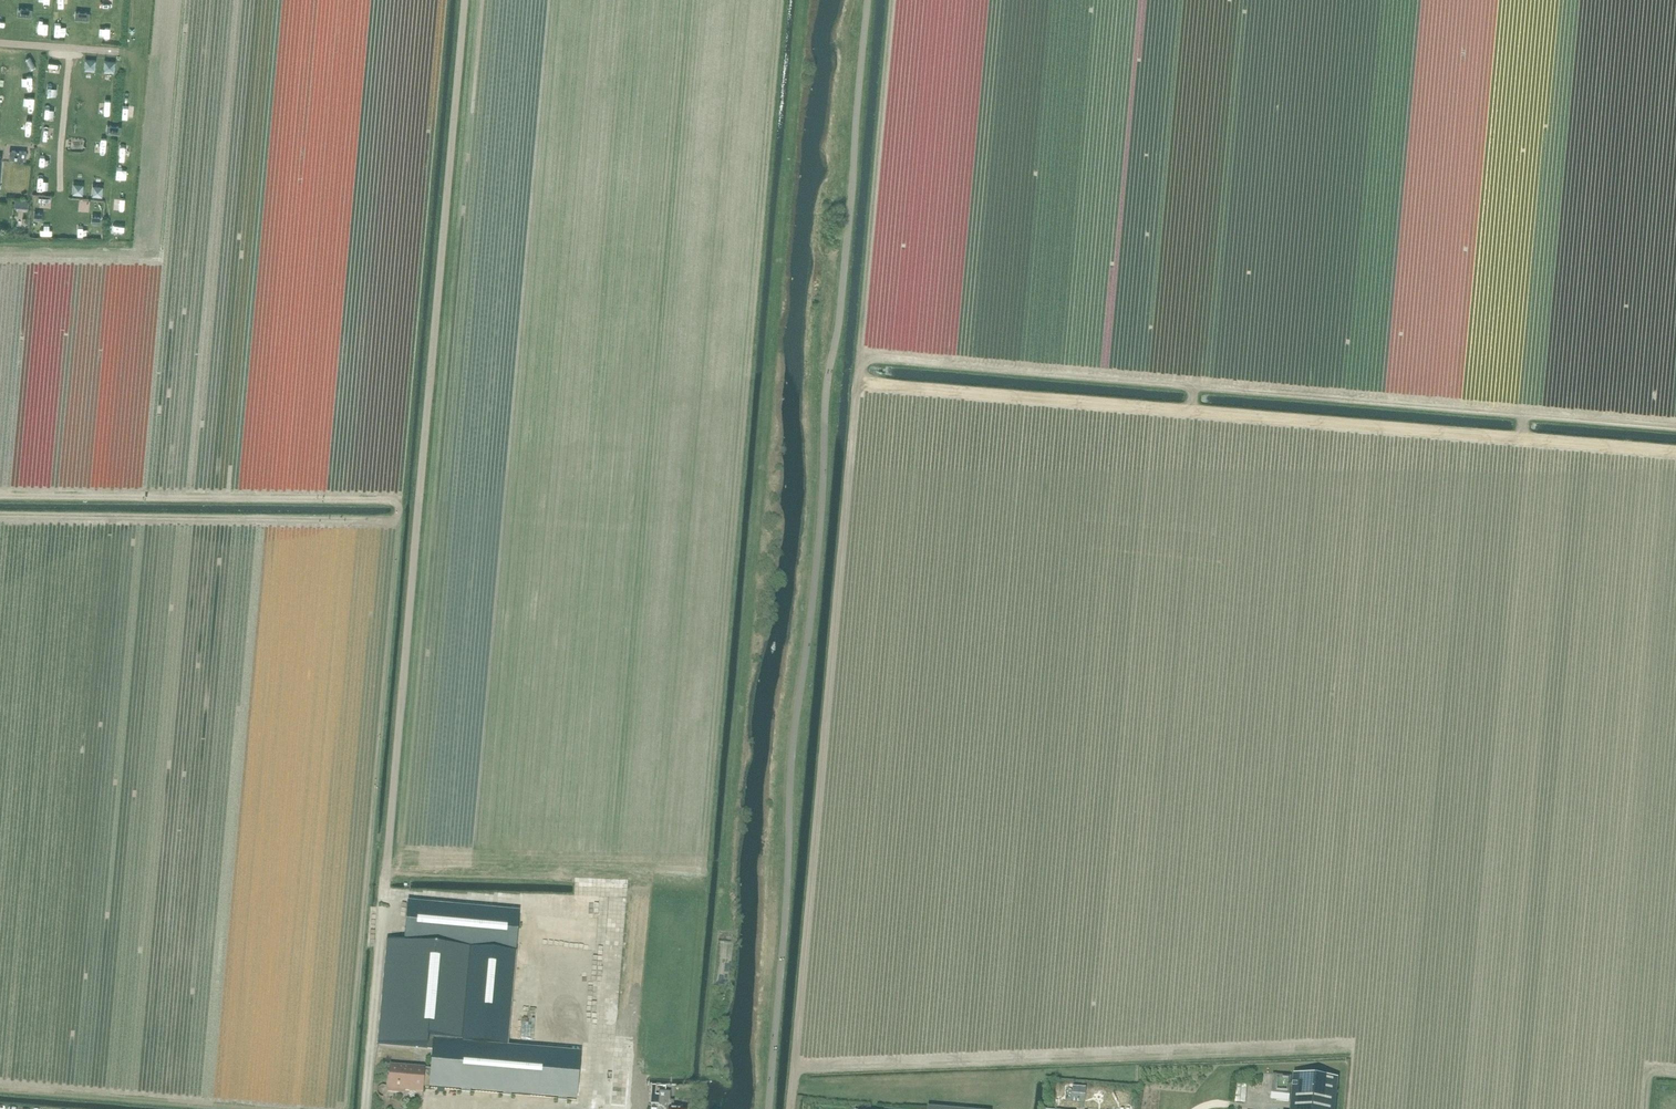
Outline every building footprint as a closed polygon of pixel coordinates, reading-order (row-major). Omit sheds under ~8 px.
[(32,9),(18,8),(17,15),(31,16),(32,9)] [(89,12),(75,11),(74,19),(88,20),(89,12)] [(95,60),(85,59),(85,71),(95,72),(95,60)] [(113,74),(114,62),(104,61),(103,73),(113,74)] [(121,126),(107,125),(106,132),(120,133),(121,126)] [(73,183),(72,183),(71,193),(83,194),(84,184),(73,183)] [(92,184),(91,184),(91,195),(103,196),(103,186),(92,184)] [(99,216),(92,216),(91,223),(98,224),(99,216)] [(507,1048),(519,912),(408,902),(404,943),(387,941),(378,1044),(433,1049),(431,1069),(390,1066),(388,1092),(399,1093),(399,1090),(422,1092),(423,1087),(576,1100),(580,1054),(507,1048)] [(1291,1076),(1289,1074),(1275,1072),(1272,1074),(1271,1091),(1273,1093),(1287,1095),(1289,1093),(1291,1076)] [(1338,1079),(1294,1075),(1291,1108),(1335,1108),(1338,1079)] [(671,1092),(660,1092),(659,1105),(664,1105),(664,1108),(674,1108),(674,1101),(670,1101),(671,1092)]
